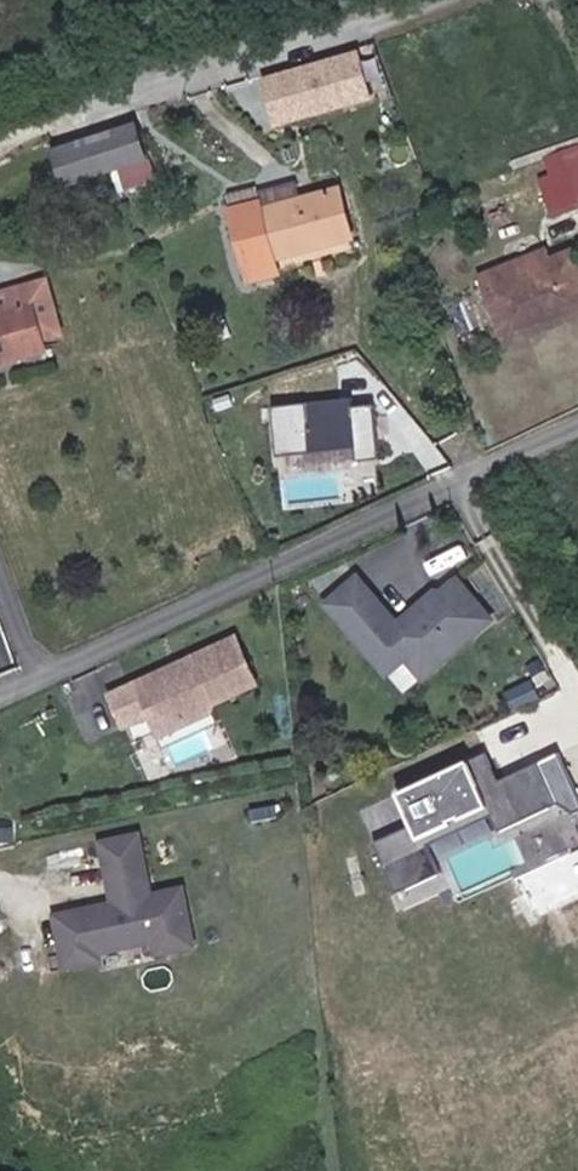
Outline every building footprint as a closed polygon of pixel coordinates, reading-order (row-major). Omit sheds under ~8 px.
[(358,48),(260,76),(275,128),(373,101),(358,48)] [(112,168),(151,154),(136,118),(98,132),(112,168)] [(112,168),(98,132),(59,149),(72,184),(112,168)] [(566,178),(575,202),(577,200),(577,174),(566,178)] [(344,193),(266,212),(264,202),(238,210),(256,279),(283,272),(281,257),(355,238),(344,193)] [(490,282),(508,329),(512,340),(552,325),(547,314),(577,302),(577,252),(577,250),(553,259),(549,250),(487,273),(490,282)] [(0,286),(0,376),(49,364),(47,354),(66,350),(48,275),(0,286)] [(344,399),(271,408),(277,459),(354,451),(355,459),(378,456),(372,405),(345,408),(344,399)] [(427,677),(493,615),(457,577),(442,590),(435,590),(430,594),(430,601),(425,606),(418,606),(407,616),(407,623),(402,628),(352,574),(322,602),(375,658),(394,641),(413,662),(427,677)] [(206,702),(249,683),(229,637),(176,660),(179,666),(164,672),(156,668),(104,691),(117,722),(142,711),(151,708),(154,712),(176,721),(203,710),(206,702)] [(394,678),(413,662),(394,641),(375,658),(394,678)] [(151,733),(176,721),(154,712),(151,708),(142,711),(151,733)] [(570,791),(554,755),(479,790),(469,768),(399,800),(415,836),(383,851),(400,890),(439,872),(425,841),(427,841),(423,834),(482,807),(485,814),(488,812),(495,826),(570,791)] [(182,889),(150,894),(141,832),(104,838),(113,899),(54,908),(62,959),(97,954),(96,946),(152,937),(155,951),(191,945),(182,889)]
